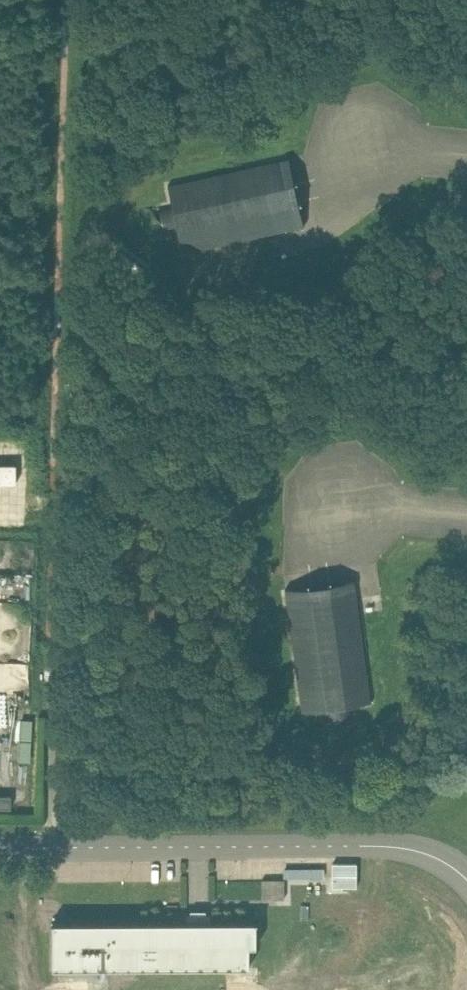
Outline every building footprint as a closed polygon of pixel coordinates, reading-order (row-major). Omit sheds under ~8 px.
[(289,157),(168,184),(172,203),(159,206),(166,236),(179,233),(183,253),(304,226),(289,157)] [(286,589),(302,712),(322,709),(324,723),(354,718),(352,705),(372,702),(355,579),(286,589)] [(357,874),(357,863),(333,862),(333,878),(333,886),(334,886),(346,887),(349,887),(357,887),(357,878),(357,874)] [(52,922),(52,923),(53,923),(53,967),(249,966),(249,922),(250,922),(250,921),(210,921),(210,913),(187,913),(187,921),(52,922)]
